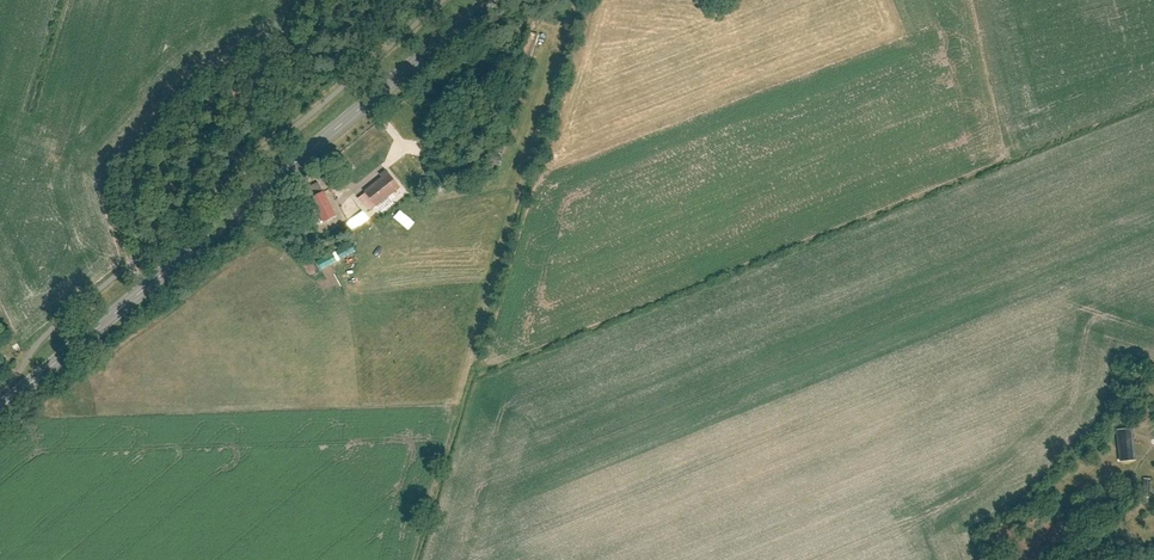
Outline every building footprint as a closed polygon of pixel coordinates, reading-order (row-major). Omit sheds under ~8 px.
[(521,51),(540,58),(548,37),(528,30),(521,51)] [(361,193),(372,208),(399,189),(389,174),(361,193)] [(307,198),(313,210),(311,211),(318,224),(343,211),(336,198),(325,204),(318,192),(307,198)] [(1132,431),(1115,432),(1117,463),(1134,462),(1132,431)] [(1141,479),(1140,500),(1150,501),(1150,479),(1141,479)]
